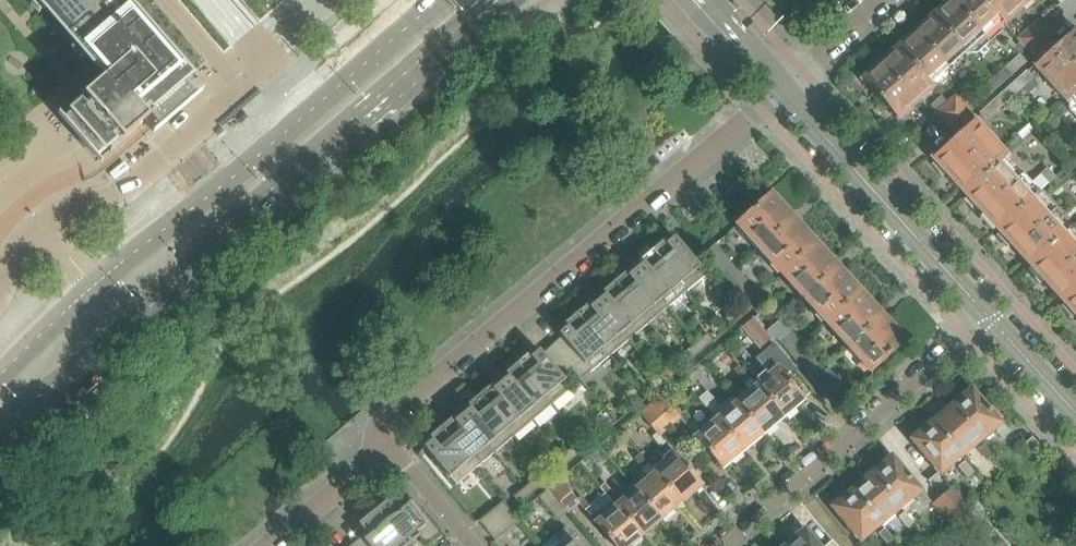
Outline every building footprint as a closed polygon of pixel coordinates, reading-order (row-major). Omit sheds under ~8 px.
[(1,216),(10,207),(18,199),(34,186),(45,180),(55,175),(64,171),(73,168),(84,180),(100,165),(57,116),(58,115),(63,120),(73,111),(70,108),(88,93),(106,77),(85,54),(39,0),(0,0),(0,217),(1,216)] [(85,54),(106,77),(88,93),(70,108),(73,111),(63,120),(58,115),(57,116),(100,165),(101,164),(97,159),(107,150),(109,153),(126,138),(148,119),(157,130),(152,135),(153,136),(202,93),(201,92),(195,97),(186,86),(190,83),(181,73),(131,16),(117,0),(39,0),(85,54)] [(1004,25),(981,0),(951,0),(948,3),(946,1),(936,10),(937,12),(932,17),(968,57),(1004,25)] [(1004,25),(1031,0),(981,0),(1004,25)] [(941,82),(968,57),(932,17),(913,34),(911,32),(900,42),(901,44),(896,48),(933,89),(941,82)] [(1027,50),(1046,33),(1037,23),(1025,33),(1019,27),(1010,35),(1016,42),(1018,40),(1020,42),(1027,50)] [(1058,46),(1039,63),(1034,68),(1066,104),(1075,95),(1075,33),(1074,31),(1058,46)] [(1030,54),(1039,63),(1058,46),(1049,37),(1030,54)] [(1022,55),(1027,50),(1020,42),(1011,50),(1017,57),(1021,53),(1022,55)] [(897,121),(933,89),(896,48),(877,65),(875,64),(864,73),(866,75),(860,81),(897,121)] [(1028,61),(1022,55),(1021,53),(1017,57),(1004,69),(1011,77),(1028,61)] [(998,88),(1011,77),(1004,69),(991,80),(998,88)] [(1016,92),(1031,78),(1025,70),(1006,87),(1013,95),(1009,98),(1013,101),(1019,95),(1016,92)] [(973,112),(998,88),(991,80),(970,99),(963,92),(955,99),(953,98),(946,104),(956,114),(963,108),(962,106),(965,103),(973,112)] [(1003,110),(1013,101),(1009,98),(1013,95),(1006,87),(979,112),(986,119),(1000,106),(1003,110)] [(1066,104),(1075,114),(1075,95),(1066,104)] [(937,112),(946,104),(941,98),(932,107),(937,112)] [(945,124),(956,114),(946,104),(937,112),(937,113),(935,114),(945,124)] [(1061,116),(1057,112),(1051,106),(1043,113),(1052,124),(1061,116)] [(973,121),(974,120),(966,112),(948,128),(956,137),(932,159),(935,163),(931,166),(942,177),(945,174),(965,195),(1006,158),(973,121)] [(1014,148),(1023,140),(1019,136),(1010,144),(1014,148)] [(1046,169),(1030,184),(1006,158),(965,195),(967,198),(964,201),(974,213),(978,210),(997,231),(1039,193),(1055,178),(1046,169)] [(1030,267),(1071,229),(1039,193),(997,231),(999,234),(996,237),(1007,248),(1010,245),(1030,267)] [(793,220),(773,198),(769,194),(769,195),(768,196),(736,227),(758,251),(793,220)] [(815,244),(796,224),(793,220),(758,251),(781,276),(815,244)] [(1075,288),(1075,234),(1071,229),(1030,267),(1032,269),(1028,272),(1039,284),(1042,281),(1061,302),(1075,288)] [(701,268),(703,268),(677,237),(671,242),(668,240),(655,251),(689,292),(708,276),(701,268)] [(837,268),(817,246),(815,244),(781,276),(802,300),(837,268)] [(737,270),(735,268),(716,245),(706,254),(728,279),(737,270)] [(670,308),(689,292),(655,251),(641,262),(643,265),(638,270),(670,308)] [(747,262),(741,267),(746,273),(752,268),(747,262)] [(858,291),(841,272),(837,268),(802,300),(825,325),(860,293),(858,291)] [(650,324),(670,308),(638,270),(632,275),(630,272),(616,283),(650,324)] [(760,298),(758,296),(737,270),(728,279),(751,306),(760,298)] [(631,340),(650,324),(616,283),(602,294),(605,297),(600,302),(631,340)] [(1061,302),(1064,305),(1061,307),(1072,319),(1075,316),(1075,318),(1075,288),(1061,302)] [(881,317),(861,294),(860,293),(825,325),(847,349),(881,317)] [(612,355),(631,340),(600,302),(594,307),(591,304),(579,315),(612,355)] [(749,314),(742,306),(741,305),(724,320),(731,329),(749,314)] [(612,355),(579,315),(565,326),(567,329),(561,334),(564,338),(554,346),(574,369),(583,380),(612,355)] [(904,342),(885,321),(881,317),(847,349),(869,373),(903,342),(904,343),(904,342)] [(770,340),(760,328),(753,320),(742,329),(759,349),(770,340)] [(801,346),(784,326),(779,321),(770,330),(791,356),(801,346)] [(705,350),(713,344),(706,335),(698,342),(705,350)] [(693,361),(705,350),(698,342),(686,352),(693,361)] [(771,344),(754,358),(765,372),(767,374),(755,384),(783,417),(784,416),(785,418),(795,410),(794,408),(802,401),(785,380),(795,372),(771,344)] [(564,378),(574,369),(554,346),(544,354),(541,351),(535,356),(533,353),(519,364),(553,405),(572,390),(566,382),(567,382),(564,378)] [(822,371),(801,346),(791,356),(812,380),(822,371)] [(534,421),(553,405),(519,364),(506,375),(508,378),(502,383),(534,421)] [(667,382),(676,375),(668,365),(659,373),(667,382)] [(742,369),(735,375),(743,385),(750,379),(742,369)] [(819,388),(829,379),(822,371),(812,380),(819,388)] [(655,392),(667,382),(659,373),(647,383),(655,392)] [(515,437),(534,421),(502,383),(497,388),(494,385),(481,396),(515,437)] [(748,390),(735,401),(762,434),(764,433),(765,434),(775,426),(774,425),(783,417),(755,384),(754,384),(753,386),(748,390)] [(993,409),(990,412),(971,390),(962,397),(960,397),(952,403),(952,406),(951,407),(980,441),(995,427),(997,429),(995,430),(1002,439),(1009,433),(1003,426),(1002,427),(998,422),(1002,419),(993,409)] [(707,392),(699,399),(714,418),(742,451),(750,445),(751,446),(761,438),(760,437),(762,434),(735,401),(733,399),(731,397),(720,407),(707,392)] [(509,442),(515,437),(481,396),(466,407),(469,410),(463,415),(495,454),(509,442)] [(663,399),(653,408),(660,417),(669,428),(678,420),(679,419),(678,417),(663,399)] [(961,457),(980,441),(951,407),(943,414),(940,414),(933,420),(932,423),(961,457)] [(659,436),(669,428),(660,417),(653,408),(642,417),(656,433),(659,436)] [(684,411),(678,417),(679,419),(686,427),(693,421),(684,411)] [(476,469),(495,454),(463,415),(457,420),(455,417),(442,427),(476,469)] [(695,431),(692,434),(721,469),(730,461),(731,462),(741,455),(740,453),(742,451),(714,418),(703,428),(701,426),(698,428),(695,431)] [(940,474),(961,457),(932,423),(923,430),(920,430),(914,436),(913,439),(911,440),(926,458),(925,459),(936,472),(937,471),(940,474)] [(456,485),(476,469),(442,427),(428,439),(430,442),(424,447),(449,479),(451,478),(456,485)] [(656,433),(651,437),(660,448),(665,443),(659,436),(656,433)] [(984,463),(990,457),(982,447),(975,452),(984,463)] [(570,464),(580,455),(574,448),(563,456),(570,464)] [(647,465),(638,454),(631,460),(640,471),(647,465)] [(674,454),(654,471),(680,503),(682,502),(683,503),(693,495),(692,494),(701,486),(674,454)] [(560,472),(570,464),(563,456),(553,464),(560,472)] [(910,477),(908,478),(891,457),(882,465),(879,465),(873,471),(872,473),(872,474),(900,508),(911,499),(921,510),(929,503),(917,488),(918,487),(910,477)] [(965,480),(971,474),(962,462),(955,468),(965,480)] [(672,511),(680,503),(654,471),(634,487),(661,520),(662,519),(663,520),(673,512),(672,511)] [(881,524),(900,508),(872,474),(863,481),(860,481),(853,487),(853,490),(852,490),(881,524)] [(530,496),(541,487),(534,480),(524,488),(530,496)] [(607,498),(612,494),(602,481),(597,486),(602,492),(607,498)] [(562,485),(552,493),(568,514),(579,505),(575,501),(562,485)] [(634,487),(615,503),(642,535),(650,529),(651,530),(660,523),(659,522),(661,520),(634,487)] [(520,504),(530,496),(524,488),(514,496),(520,504)] [(968,508),(958,497),(952,489),(942,497),(959,516),(968,508)] [(552,493),(549,490),(539,498),(558,522),(568,514),(552,493)] [(860,542),(881,524),(852,490),(843,498),(840,498),(833,503),(833,506),(831,508),(846,525),(845,526),(856,539),(857,538),(860,542)] [(642,535),(615,503),(612,505),(607,498),(602,492),(586,505),(580,498),(575,501),(579,505),(613,545),(632,545),(636,542),(635,541),(642,535)] [(404,509),(394,496),(376,510),(405,545),(408,545),(420,537),(427,545),(441,534),(423,512),(418,516),(409,505),(404,509)] [(949,526),(959,516),(942,497),(932,505),(949,526)] [(511,511),(503,501),(479,521),(487,531),(511,511)] [(376,510),(359,524),(367,533),(352,545),(353,545),(405,545),(376,510)] [(967,524),(973,516),(967,510),(959,517),(967,524)] [(520,521),(516,517),(511,511),(487,531),(496,541),(520,521)] [(904,529),(911,524),(903,513),(896,519),(904,529)] [(580,544),(566,527),(554,537),(544,545),(579,545),(578,545),(580,544)] [(804,530),(792,540),(793,542),(789,545),(818,545),(804,530)] [(885,545),(891,540),(882,530),(876,535),(885,545)]
